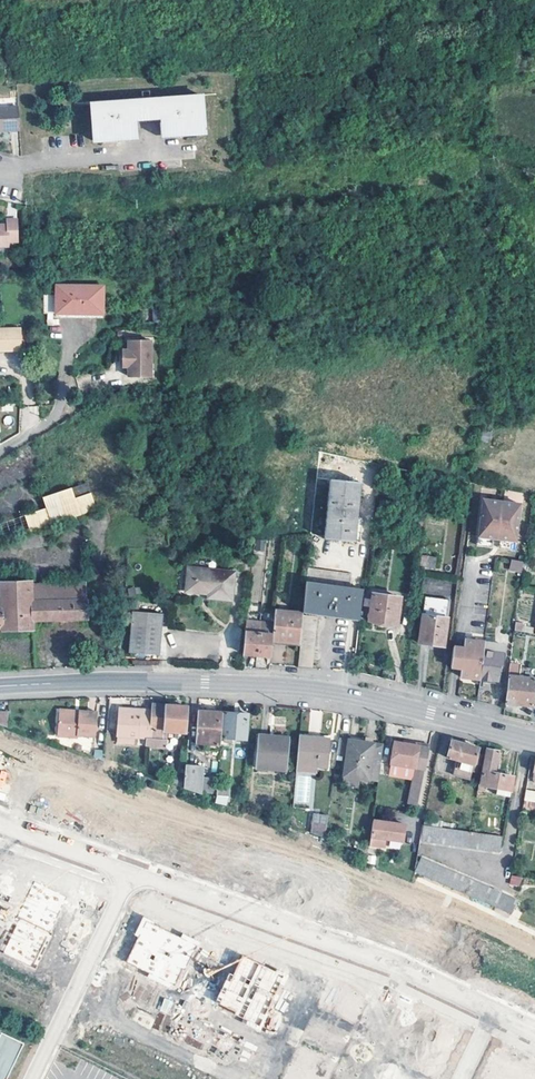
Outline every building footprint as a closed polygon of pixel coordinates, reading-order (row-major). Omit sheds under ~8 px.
[(199,132),(196,96),(156,99),(156,101),(132,103),(131,101),(91,104),(93,140),(110,139),(111,143),(118,143),(118,139),(134,137),(133,122),(157,120),(158,135),(175,134),(175,138),(183,138),(183,133),(199,132)] [(17,107),(0,108),(0,131),(18,130),(17,107)] [(16,221),(6,221),(6,226),(0,226),(0,247),(6,247),(7,243),(16,242),(16,221)] [(103,314),(104,286),(57,286),(57,296),(45,296),(45,314),(57,314),(103,314)] [(24,328),(0,330),(0,353),(25,352),(24,328)] [(150,374),(149,338),(126,338),(126,348),(125,348),(121,352),(121,361),(125,365),(126,365),(127,374),(150,374)] [(394,468),(379,466),(378,475),(392,478),(394,468)] [(414,473),(394,468),(392,478),(391,480),(412,485),(414,473)] [(359,484),(329,481),(324,540),(354,543),(359,484)] [(72,487),(42,496),(46,508),(24,515),(29,531),(96,510),(90,492),(75,497),(72,487)] [(519,505),(483,501),(478,538),(493,540),(501,541),(515,542),(519,505)] [(493,540),(478,538),(477,548),(492,549),(493,540)] [(515,542),(501,541),(500,550),(514,552),(515,542)] [(428,557),(420,556),(419,568),(426,569),(428,557)] [(435,558),(428,557),(426,569),(434,569),(435,558)] [(523,562),(511,560),(510,570),(522,572),(523,562)] [(235,573),(188,568),(186,592),(209,594),(209,598),(232,601),(235,573)] [(351,576),(308,570),(307,583),(350,589),(351,576)] [(35,631),(34,623),(89,621),(88,580),(0,583),(0,632),(35,631)] [(307,583),(306,583),(303,614),(341,619),(358,622),(362,591),(350,589),(307,583)] [(400,599),(373,596),(369,623),(374,623),(386,625),(396,626),(400,599)] [(449,602),(424,599),(420,639),(431,640),(431,645),(444,646),(449,602)] [(164,615),(134,613),(130,653),(161,656),(164,615)] [(273,627),(272,642),(300,645),(303,615),(275,613),(273,627)] [(328,620),(304,617),(299,668),(324,670),(328,620)] [(523,624),(515,623),(514,632),(522,633),(523,624)] [(257,656),(260,626),(246,625),(243,655),(244,655),(257,656)] [(272,642),(273,627),(260,626),(257,656),(270,657),(272,642)] [(480,680),(484,644),(485,642),(463,640),(462,648),(461,658),(459,669),(458,677),(480,680)] [(504,647),(484,644),(480,680),(479,683),(499,685),(504,647)] [(462,648),(453,647),(450,668),(459,669),(461,658),(462,648)] [(534,707),(534,688),(534,686),(534,680),(515,678),(517,665),(510,665),(505,704),(534,707)] [(517,668),(515,678),(534,680),(534,670),(517,668)] [(166,747),(167,731),(165,731),(166,707),(152,706),(152,711),(150,733),(147,733),(147,739),(146,746),(166,747)] [(165,731),(167,731),(175,732),(175,739),(179,739),(179,731),(185,732),(187,708),(166,707),(165,731)] [(132,738),(147,739),(147,733),(150,733),(152,711),(120,710),(117,737),(132,738)] [(95,713),(78,712),(78,715),(58,714),(56,738),(77,739),(77,736),(94,738),(95,713)] [(219,713),(197,712),(195,745),(217,746),(219,713)] [(8,728),(8,713),(0,713),(0,726),(8,728)] [(236,714),(225,714),(223,738),(245,740),(247,715),(236,714)] [(318,740),(299,738),(296,765),(326,767),(329,740),(319,739),(318,740)] [(288,742),(257,739),(255,768),(266,769),(266,765),(286,767),(288,742)] [(384,746),(338,740),(336,756),(346,757),(344,777),(360,779),(379,782),(384,746)] [(404,742),(394,741),(390,763),(416,768),(409,803),(418,805),(430,745),(411,742),(411,744),(404,742)] [(482,750),(451,741),(446,757),(456,760),(453,770),(470,776),(473,768),(477,769),(482,750)] [(498,752),(485,749),(479,792),(510,797),(513,777),(495,774),(498,752)] [(0,761),(0,791),(26,800),(36,773),(0,761)] [(189,766),(186,766),(184,789),(201,795),(203,768),(189,766)] [(360,779),(344,777),(343,785),(358,787),(360,779)] [(184,781),(175,778),(172,785),(182,788),(184,781)] [(216,788),(216,795),(216,797),(224,797),(224,789),(216,788)] [(524,801),(523,808),(534,810),(534,803),(524,801)] [(313,813),(309,834),(324,836),(328,815),(313,813)] [(374,822),(371,844),(370,847),(384,849),(386,839),(405,842),(407,826),(374,822)] [(503,838),(424,827),(420,842),(501,853),(503,838)] [(370,847),(371,844),(357,842),(355,851),(369,856),(370,847)] [(421,860),(414,874),(510,916),(516,902),(421,860)] [(509,883),(519,887),(522,878),(512,875),(509,883)] [(67,898),(33,882),(17,916),(20,918),(50,932),(67,898)] [(52,933),(50,932),(20,918),(2,954),(34,969),(52,933)] [(195,945),(144,921),(124,962),(175,987),(195,945)] [(283,976),(241,956),(217,1006),(258,1026),(283,976)] [(221,1016),(208,1010),(203,1021),(216,1027),(221,1016)] [(450,1036),(418,1021),(400,1058),(432,1073),(450,1036)] [(333,1056),(313,1047),(303,1043),(287,1078),(323,1078),(333,1056)] [(494,1056),(484,1078),(534,1078),(534,1075),(529,1072),(531,1068),(505,1056),(503,1060),(494,1056)] [(379,1067),(374,1077),(377,1078),(391,1078),(393,1074),(379,1067)]
